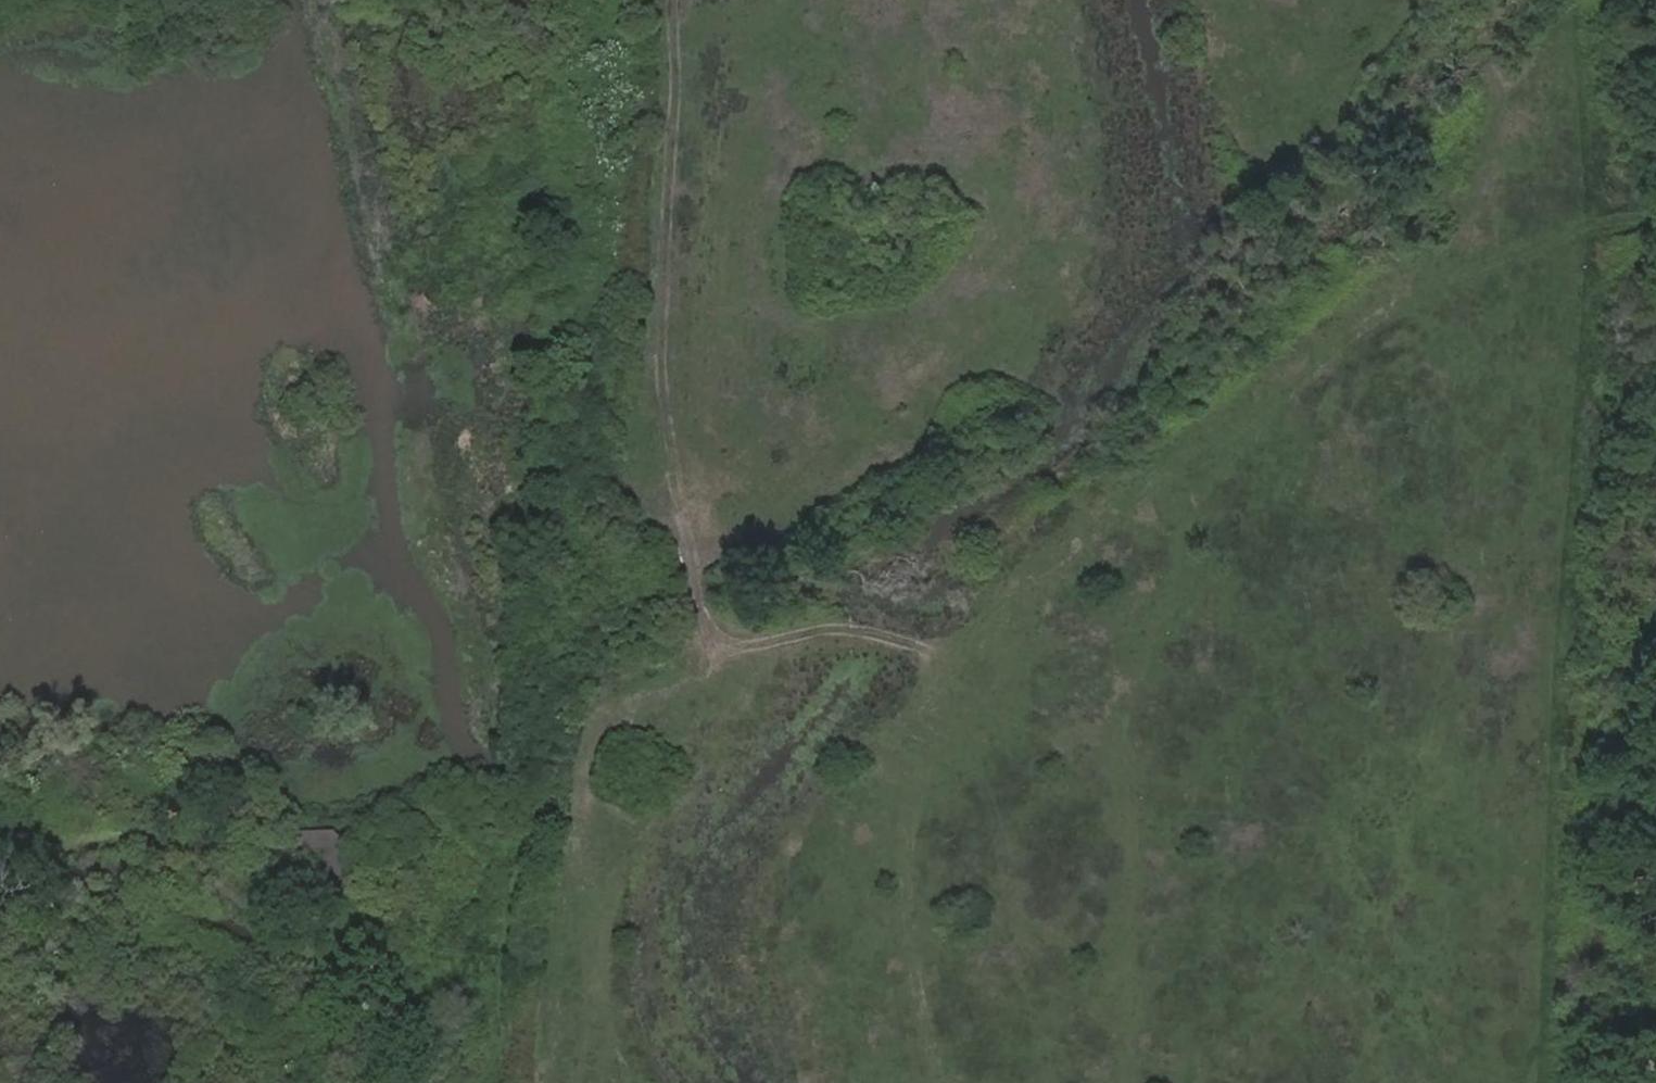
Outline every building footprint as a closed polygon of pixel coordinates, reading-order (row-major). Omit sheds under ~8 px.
[(297,887),(346,887),(345,834),(296,834),(297,887)]
